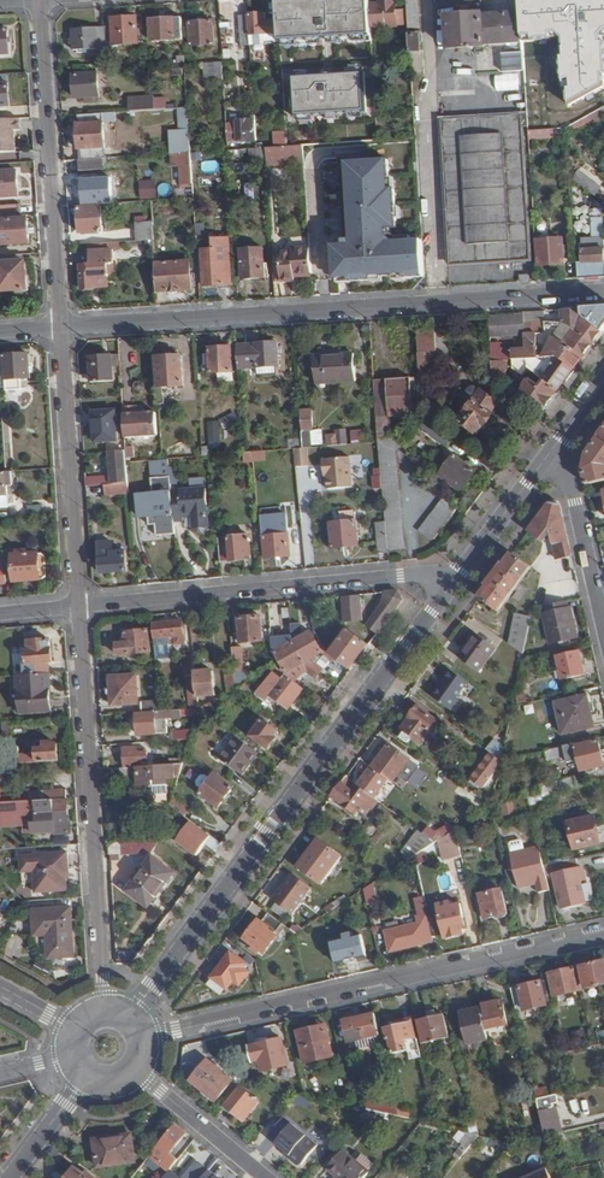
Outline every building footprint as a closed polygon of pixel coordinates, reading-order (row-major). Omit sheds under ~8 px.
[(278,1),(280,42),(330,38),(329,34),(336,34),(336,38),(354,37),(355,41),(373,39),(372,28),(371,6),(370,0),(344,0),(332,1),(332,0),(301,0),(278,1)] [(408,30),(417,29),(416,0),(406,0),(408,30)] [(521,13),(523,36),(556,33),(554,0),(521,0),(521,13)] [(597,0),(590,1),(590,0),(579,0),(579,2),(568,3),(569,32),(582,32),(582,25),(590,25),(591,35),(599,35),(597,0)] [(386,5),(371,6),(372,28),(405,25),(405,12),(397,12),(396,2),(385,3),(386,5)] [(262,13),(249,14),(249,17),(250,41),(275,40),(274,22),(266,22),(263,22),(262,13)] [(484,15),(486,47),(524,45),(523,36),(521,13),(484,15)] [(486,47),(484,15),(448,17),(450,51),(486,48),(486,47)] [(250,41),(249,17),(239,17),(241,35),(242,46),(251,47),(250,41)] [(105,29),(106,49),(106,51),(114,51),(115,46),(139,45),(137,19),(113,20),(113,28),(105,29)] [(184,40),(183,19),(152,20),(154,41),(184,40)] [(215,44),(213,22),(190,23),(191,46),(215,44)] [(105,29),(105,28),(73,30),(74,51),(78,51),(78,53),(88,53),(88,50),(106,49),(105,29)] [(1,74),(0,55),(10,54),(9,30),(0,31),(0,75),(1,74)] [(419,33),(409,34),(411,74),(424,74),(422,52),(420,52),(420,42),(419,33)] [(526,75),(524,56),(503,58),(504,76),(526,75)] [(224,81),(223,63),(205,64),(207,82),(224,81)] [(366,71),(291,75),(294,116),(368,112),(366,71)] [(99,97),(97,75),(74,76),(76,99),(87,98),(87,102),(95,101),(95,97),(99,97)] [(10,106),(9,83),(0,84),(0,107),(10,106)] [(133,99),(134,112),(154,111),(153,97),(133,99)] [(590,116),(594,119),(599,123),(603,117),(603,108),(590,116)] [(190,131),(188,109),(179,109),(180,131),(190,131)] [(105,114),(80,116),(80,125),(79,125),(80,151),(82,151),(82,160),(102,159),(107,159),(105,123),(105,114)] [(117,114),(105,114),(105,123),(117,122),(117,114)] [(450,263),(531,259),(521,114),(441,119),(450,263)] [(590,116),(567,129),(572,132),(594,119),(590,116)] [(20,119),(0,120),(0,153),(16,152),(15,130),(21,130),(20,119)] [(237,123),(227,123),(228,142),(239,142),(239,143),(243,143),(242,139),(248,139),(248,141),(257,140),(255,120),(238,120),(237,123)] [(552,128),(529,129),(529,139),(553,138),(552,128)] [(271,130),(271,143),(285,142),(284,130),(271,130)] [(172,144),(173,154),(191,153),(191,143),(172,144)] [(304,146),(287,147),(266,148),(267,156),(305,154),(304,146)] [(183,184),(193,184),(191,153),(173,154),(173,166),(182,166),(183,184)] [(391,154),(351,157),(356,240),(338,241),(340,272),(427,266),(424,235),(392,237),(391,223),(401,223),(398,184),(393,184),(391,154)] [(82,160),(80,160),(81,169),(103,168),(102,159),(82,160)] [(216,159),(200,163),(202,173),(218,169),(216,159)] [(577,169),(570,179),(593,196),(600,186),(577,169)] [(17,172),(0,173),(0,198),(18,197),(17,172)] [(209,177),(197,178),(198,186),(209,185),(209,177)] [(152,179),(138,180),(139,199),(153,198),(152,179)] [(4,217),(23,216),(21,206),(3,207),(4,217)] [(103,232),(102,207),(79,208),(80,233),(103,232)] [(29,219),(2,221),(0,221),(0,246),(4,246),(31,244),(29,219)] [(154,240),(153,223),(138,224),(139,241),(148,241),(154,240)] [(202,223),(194,223),(194,234),(202,234),(202,223)] [(551,223),(535,224),(536,241),(539,241),(540,265),(564,264),(563,240),(551,240),(551,223)] [(579,278),(603,276),(603,237),(602,237),(602,244),(591,244),(591,241),(585,241),(585,245),(583,245),(583,251),(582,251),(582,262),(578,262),(579,278)] [(112,243),(91,244),(92,262),(87,266),(81,266),(82,290),(94,289),(94,283),(110,283),(109,274),(108,265),(114,265),(112,247),(112,243)] [(265,278),(262,249),(241,251),(243,279),(265,278)] [(280,266),(274,266),(275,281),(296,280),(295,274),(306,273),(304,249),(293,249),(293,256),(280,257),(280,266)] [(205,287),(225,285),(225,281),(231,280),(230,264),(216,264),(215,250),(203,251),(205,287)] [(25,261),(25,254),(2,256),(2,262),(25,261)] [(2,256),(0,256),(0,288),(1,288),(1,291),(29,290),(28,277),(32,276),(31,262),(28,262),(27,261),(25,261),(2,262),(2,256)] [(156,263),(157,292),(192,289),(190,261),(156,263)] [(330,280),(318,280),(319,294),(330,294),(330,280)] [(585,308),(585,318),(603,331),(603,329),(603,307),(585,308)] [(585,308),(563,309),(562,324),(569,324),(571,326),(593,343),(603,331),(585,318),(585,308)] [(542,311),(522,311),(522,321),(542,321),(542,311)] [(522,314),(488,315),(489,337),(522,336),(522,314)] [(542,322),(524,322),(524,325),(534,325),(534,330),(542,330),(542,322)] [(556,329),(553,335),(554,335),(565,341),(584,356),(593,343),(571,326),(570,329),(571,330),(567,335),(556,329)] [(433,330),(417,331),(420,368),(429,367),(436,367),(433,330)] [(538,357),(537,332),(525,333),(526,346),(513,347),(513,359),(516,358),(538,357)] [(554,335),(545,357),(556,356),(574,369),(584,356),(565,341),(554,335)] [(257,346),(238,346),(240,367),(248,367),(248,368),(259,367),(278,366),(280,366),(279,343),(256,344),(257,346)] [(233,372),(231,347),(209,349),(212,373),(233,372)] [(31,378),(29,354),(5,356),(7,390),(22,389),(22,379),(31,378)] [(121,366),(120,354),(91,357),(93,382),(115,381),(114,366),(121,366)] [(357,380),(355,354),(316,356),(318,391),(330,390),(329,382),(357,380)] [(158,357),(160,387),(184,386),(182,356),(158,357)] [(545,357),(538,357),(516,358),(524,365),(547,382),(558,391),(574,369),(556,356),(545,357)] [(513,359),(504,359),(507,362),(520,372),(524,365),(516,358),(513,359)] [(504,359),(493,360),(494,376),(502,383),(507,362),(504,359)] [(278,374),(278,366),(259,367),(259,375),(278,374)] [(429,367),(420,368),(420,377),(421,387),(431,386),(429,367)] [(233,372),(221,373),(221,382),(234,381),(233,372)] [(412,377),(387,379),(390,416),(415,414),(412,377)] [(421,387),(420,377),(412,377),(415,414),(423,414),(421,387)] [(387,379),(375,380),(379,441),(392,434),(390,416),(387,379)] [(526,387),(519,396),(542,413),(558,391),(547,382),(542,387),(533,380),(529,380),(526,385),(526,387)] [(460,420),(475,432),(480,435),(486,435),(491,429),(490,423),(489,421),(494,415),(491,412),(498,403),(482,390),(474,401),(471,399),(465,406),(469,408),(460,420)] [(159,432),(157,413),(144,413),(136,414),(136,410),(135,407),(124,407),(125,434),(159,432)] [(96,440),(118,439),(116,409),(94,410),(96,440)] [(312,409),(301,409),(303,447),(311,447),(322,446),(321,429),(313,429),(312,409)] [(234,410),(218,419),(223,429),(239,420),(234,410)] [(452,438),(423,416),(415,420),(448,445),(452,438)] [(220,424),(209,425),(210,441),(221,441),(220,424)] [(350,440),(366,439),(366,430),(350,431),(350,440)] [(392,434),(379,441),(379,442),(386,521),(389,549),(405,547),(395,451),(404,446),(395,432),(392,434)] [(325,435),(326,445),(335,445),(334,434),(325,435)] [(600,437),(587,454),(583,470),(586,484),(603,480),(603,440),(600,437)] [(126,446),(126,449),(127,457),(134,456),(134,446),(126,446)] [(307,464),(305,447),(291,449),(294,466),(307,464)] [(126,449),(114,450),(116,483),(129,483),(127,463),(127,461),(127,457),(126,449)] [(253,451),(254,460),(265,459),(264,450),(253,451)] [(253,451),(245,452),(245,460),(254,460),(253,451)] [(350,456),(323,458),(324,470),(327,470),(327,475),(328,488),(353,486),(350,456)] [(461,491),(475,471),(455,456),(441,476),(461,491)] [(171,460),(151,461),(151,475),(171,475),(171,460)] [(9,472),(6,473),(0,473),(0,508),(4,507),(6,507),(4,487),(10,486),(9,472)] [(112,475),(89,476),(89,484),(112,483),(112,475)] [(379,475),(370,475),(371,488),(380,488),(379,475)] [(116,483),(104,484),(104,494),(130,492),(129,483),(116,483)] [(172,490),(176,530),(185,529),(184,516),(184,511),(193,510),(193,515),(195,531),(206,530),(205,526),(210,526),(206,488),(172,490)] [(433,541),(457,508),(445,499),(420,531),(433,541)] [(549,503),(527,532),(541,543),(549,534),(551,534),(556,559),(571,556),(559,505),(549,503)] [(29,516),(44,514),(43,506),(28,507),(29,516)] [(341,521),(331,522),(333,547),(358,545),(356,520),(355,520),(354,510),(340,511),(341,521)] [(389,549),(386,521),(377,522),(380,552),(389,552),(389,549)] [(265,536),(267,557),(291,555),(289,534),(265,536)] [(251,540),(220,542),(222,561),(252,558),(251,540)] [(103,573),(128,571),(127,551),(113,553),(112,541),(100,542),(103,573)] [(28,555),(28,552),(18,553),(18,556),(14,556),(16,582),(43,580),(45,577),(44,557),(41,554),(28,555)] [(530,567),(511,553),(478,597),(497,612),(530,567)] [(397,590),(381,592),(381,597),(385,598),(367,624),(377,632),(402,599),(397,590)] [(363,619),(361,595),(342,597),(344,620),(363,619)] [(568,608),(566,601),(543,607),(545,613),(544,614),(551,643),(577,637),(570,608),(568,608)] [(515,613),(508,642),(523,653),(531,617),(515,613)] [(272,639),(270,626),(262,626),(260,614),(239,616),(241,641),(272,639)] [(182,619),(153,622),(155,649),(166,649),(166,643),(184,642),(182,619)] [(293,641),(292,624),(287,624),(288,638),(291,639),(291,643),(273,653),(280,663),(299,651),(293,641)] [(298,624),(292,624),(293,641),(299,651),(317,642),(311,631),(297,640),(296,635),(299,634),(298,624)] [(369,644),(348,628),(329,653),(350,668),(369,644)] [(117,644),(118,654),(150,651),(148,629),(126,632),(126,639),(123,639),(123,643),(117,644)] [(320,640),(314,630),(311,631),(317,642),(320,640)] [(478,670),(495,648),(475,634),(458,656),(478,670)] [(25,675),(50,673),(49,660),(52,660),(51,650),(49,650),(49,638),(28,640),(28,647),(27,647),(28,663),(24,664),(25,675)] [(291,639),(288,638),(273,647),(273,652),(274,665),(280,663),(273,653),(291,643),(291,639)] [(317,642),(299,651),(305,661),(319,672),(322,668),(314,661),(316,660),(316,657),(322,653),(317,642)] [(242,646),(233,645),(235,671),(237,687),(268,669),(263,661),(248,670),(247,668),(243,668),(242,646)] [(166,649),(155,649),(156,660),(167,659),(166,649)] [(305,661),(299,651),(280,663),(274,665),(285,674),(287,676),(302,668),(315,677),(319,672),(305,661)] [(585,675),(579,651),(557,656),(563,680),(585,675)] [(194,655),(186,655),(190,709),(199,709),(199,708),(198,696),(196,673),(194,655)] [(447,669),(438,681),(441,683),(436,688),(430,697),(449,711),(457,699),(455,697),(466,682),(447,669)] [(213,671),(196,673),(198,696),(215,695),(213,671)] [(237,687),(235,671),(225,672),(227,692),(237,687)] [(51,687),(50,673),(25,675),(18,675),(21,712),(51,710),(49,688),(51,687)] [(287,676),(285,674),(281,679),(273,673),(256,695),(265,703),(263,706),(267,709),(275,699),(287,708),(302,687),(287,676)] [(138,703),(136,675),(111,677),(113,705),(138,703)] [(524,693),(514,695),(516,704),(525,702),(524,693)] [(595,727),(587,695),(555,703),(562,735),(595,727)] [(143,702),(143,712),(159,711),(158,701),(143,702)] [(213,710),(205,704),(199,708),(210,716),(213,710)] [(400,738),(408,745),(412,740),(418,744),(431,728),(435,722),(417,708),(410,717),(410,720),(401,732),(403,734),(400,738)] [(143,712),(137,712),(138,734),(168,733),(167,717),(183,717),(183,715),(197,715),(199,709),(190,709),(162,711),(159,711),(143,712)] [(275,736),(279,731),(264,720),(252,736),(269,748),(277,738),(275,736)] [(435,722),(431,728),(435,732),(440,725),(435,722)] [(174,732),(174,740),(190,739),(192,731),(174,732)] [(242,774),(258,752),(235,735),(220,757),(242,774)] [(575,744),(581,770),(603,765),(598,739),(575,744)] [(487,750),(490,753),(501,761),(503,749),(493,741),(487,750)] [(38,762),(59,761),(57,744),(52,745),(52,742),(45,742),(45,748),(37,748),(38,762)] [(387,779),(391,782),(407,759),(388,745),(371,767),(387,779)] [(125,748),(126,768),(138,767),(147,766),(147,757),(147,752),(141,752),(137,752),(137,747),(125,748)] [(10,765),(33,763),(32,755),(19,756),(19,748),(9,748),(10,765)] [(483,789),(499,767),(501,761),(490,753),(469,782),(478,788),(480,786),(483,789)] [(147,766),(138,767),(139,784),(167,782),(166,777),(166,773),(175,773),(180,772),(182,764),(171,764),(152,766),(147,766)] [(464,775),(469,768),(465,765),(460,772),(464,775)] [(387,779),(371,767),(357,786),(373,798),(387,779)] [(233,785),(215,772),(210,778),(202,789),(199,793),(217,806),(233,785)] [(195,780),(196,784),(202,789),(210,778),(204,773),(200,774),(195,780)] [(345,777),(331,796),(352,811),(355,807),(363,813),(368,806),(370,807),(376,800),(373,798),(357,786),(345,777)] [(540,786),(541,794),(576,786),(574,777),(540,786)] [(167,784),(155,787),(157,795),(169,792),(167,784)] [(45,800),(66,798),(66,790),(44,792),(45,800)] [(36,801),(45,800),(44,792),(30,793),(30,795),(30,801),(36,801)] [(173,795),(170,805),(184,815),(190,807),(173,795)] [(69,833),(67,798),(66,798),(45,800),(36,801),(37,822),(32,822),(32,825),(32,833),(53,832),(54,834),(69,833)] [(512,800),(500,803),(502,816),(514,814),(512,800)] [(32,825),(32,822),(37,822),(36,801),(30,801),(2,803),(0,803),(0,827),(32,825)] [(600,843),(593,817),(568,822),(575,849),(600,843)] [(421,834),(433,843),(438,840),(454,829),(446,824),(434,831),(428,827),(421,834)] [(443,859),(460,855),(454,829),(438,840),(443,859)] [(406,861),(412,856),(433,843),(421,834),(417,831),(401,852),(406,861)] [(201,840),(215,850),(220,843),(206,832),(201,840)] [(309,849),(332,866),(339,858),(316,840),(309,849)] [(507,841),(507,851),(521,850),(520,840),(507,841)] [(110,842),(111,854),(121,853),(121,841),(110,842)] [(538,893),(549,891),(545,876),(543,866),(538,847),(509,854),(517,890),(534,885),(538,893)] [(319,883),(332,866),(309,849),(297,866),(319,883)] [(422,851),(416,855),(415,861),(417,862),(420,862),(426,857),(422,851)] [(64,868),(63,852),(21,854),(22,872),(35,871),(35,892),(68,890),(67,878),(67,868),(64,868)] [(148,906),(174,872),(152,856),(127,890),(148,906)] [(577,868),(575,859),(543,866),(545,876),(553,874),(562,909),(587,903),(581,880),(584,879),(581,867),(577,868)] [(312,888),(292,873),(272,900),(276,902),(288,911),(292,914),(312,888)] [(362,889),(366,904),(377,901),(372,883),(362,889)] [(505,914),(498,884),(488,887),(488,892),(478,894),(484,919),(505,914)] [(276,902),(272,909),(283,918),(288,911),(276,902)] [(436,905),(444,939),(463,934),(460,922),(463,922),(459,904),(449,907),(448,902),(436,905)] [(74,958),(70,909),(32,911),(34,937),(46,936),(48,959),(74,958)] [(283,924),(267,912),(260,921),(258,919),(244,938),(263,952),(283,924)] [(418,925),(421,924),(425,943),(432,941),(426,915),(416,917),(418,925)] [(425,943),(421,924),(397,929),(394,917),(384,919),(387,931),(384,932),(388,951),(425,943)] [(365,956),(360,936),(351,937),(350,934),(343,936),(344,939),(330,943),(334,963),(365,956)] [(120,951),(120,961),(133,961),(133,951),(120,951)] [(242,967),(244,963),(230,952),(212,977),(227,987),(233,980),(239,984),(248,971),(242,967)] [(593,964),(599,986),(603,985),(603,961),(593,964)] [(599,986),(593,964),(580,967),(586,989),(599,986)] [(579,991),(574,968),(549,974),(554,997),(579,991)] [(545,981),(511,989),(516,1011),(524,1009),(525,1011),(547,1006),(545,998),(549,998),(545,981)] [(492,1003),(480,1006),(480,1007),(484,1022),(502,1019),(503,1024),(507,1023),(502,1003),(492,1006),(492,1003)] [(484,1022),(480,1007),(459,1012),(467,1043),(487,1039),(485,1029),(484,1022)] [(346,1042),(379,1035),(374,1014),(361,1017),(360,1015),(352,1017),(351,1019),(341,1021),(346,1042)] [(449,1038),(444,1015),(418,1021),(424,1044),(449,1038)] [(393,1021),(394,1026),(412,1022),(410,1016),(393,1021)] [(502,1019),(484,1022),(485,1029),(503,1024),(502,1019)] [(412,1022),(394,1026),(385,1028),(387,1040),(390,1040),(393,1054),(406,1051),(409,1063),(420,1061),(415,1039),(412,1022)] [(312,1034),(311,1030),(297,1033),(304,1061),(332,1055),(326,1032),(312,1034)] [(594,1031),(596,1042),(603,1041),(603,1030),(594,1031)] [(248,1046),(252,1062),(259,1060),(260,1065),(262,1071),(286,1065),(280,1038),(248,1046)] [(215,1100),(232,1080),(207,1060),(190,1080),(215,1100)] [(242,1121),(259,1101),(240,1085),(224,1105),(242,1121)] [(537,1099),(548,1097),(546,1087),(535,1090),(537,1099)] [(550,1103),(548,1097),(537,1099),(538,1106),(550,1103)] [(366,1100),(365,1108),(384,1112),(385,1105),(366,1100)] [(397,1115),(395,1107),(385,1105),(384,1112),(386,1113),(397,1115)] [(556,1106),(535,1110),(541,1137),(562,1133),(556,1106)] [(397,1115),(407,1118),(408,1110),(395,1107),(397,1115)] [(365,1108),(359,1115),(384,1121),(386,1113),(384,1112),(365,1108)] [(467,1121),(470,1133),(478,1135),(475,1119),(467,1121)] [(311,1159),(318,1166),(333,1148),(302,1123),(286,1143),(309,1161),(311,1159)] [(162,1162),(186,1133),(175,1124),(151,1154),(162,1162)] [(460,1144),(452,1155),(458,1160),(477,1136),(466,1132),(458,1143),(460,1144)] [(135,1160),(132,1135),(95,1140),(98,1165),(135,1160)] [(369,1171),(342,1150),(327,1168),(339,1177),(363,1177),(369,1171)] [(210,1168),(202,1162),(192,1176),(195,1177),(201,1177),(207,1171),(210,1168)] [(88,1172),(85,1174),(75,1167),(67,1177),(96,1177),(88,1172)] [(550,1169),(528,1177),(554,1177),(550,1169)]
